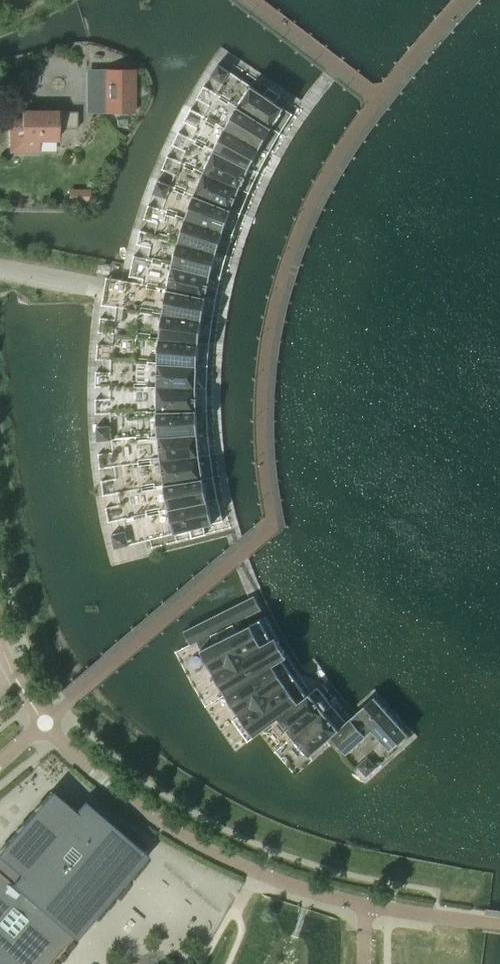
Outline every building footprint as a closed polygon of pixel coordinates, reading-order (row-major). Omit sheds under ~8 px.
[(218,64),(211,76),(220,82),(228,70),(218,64)] [(134,112),(134,71),(105,71),(105,112),(134,112)] [(204,86),(197,98),(206,104),(214,92),(204,86)] [(269,88),(264,95),(251,86),(242,98),(238,106),(281,133),(293,114),(276,103),(280,95),(269,88)] [(226,128),(260,148),(269,153),(281,133),(238,106),(233,114),(226,128)] [(194,127),(201,114),(191,109),(184,121),(194,127)] [(77,112),(23,112),(22,124),(11,124),(11,139),(11,143),(13,146),(15,149),(19,151),(22,151),(38,151),(38,140),(57,140),(57,129),(77,129),(77,112)] [(260,148),(226,128),(214,149),(251,168),(260,148)] [(183,150),(189,137),(179,132),(173,145),(183,150)] [(251,168),(214,149),(204,172),(250,192),(259,172),(251,168)] [(173,173),(178,160),(168,156),(162,169),(173,173)] [(201,180),(195,195),(241,213),(250,192),(204,172),(201,180)] [(158,180),(153,194),(163,198),(168,184),(158,180)] [(90,204),(90,190),(78,190),(78,204),(90,204)] [(241,213),(195,195),(192,202),(187,218),(234,234),(241,213)] [(149,205),(144,219),(155,222),(159,208),(149,205)] [(184,224),(179,241),(227,255),(234,234),(187,218),(184,224)] [(141,230),(137,244),(148,247),(152,233),(141,230)] [(177,249),(173,265),(221,277),(227,255),(179,241),(177,249)] [(130,276),(140,279),(145,258),(134,256),(130,276)] [(171,272),(167,288),(216,299),(221,277),(173,265),(171,272)] [(163,314),(202,320),(213,321),(216,299),(167,288),(166,296),(163,314)] [(103,298),(102,305),(117,307),(118,300),(103,298)] [(160,331),(159,338),(199,342),(202,320),(163,314),(160,331)] [(102,317),(100,332),(113,334),(115,319),(102,317)] [(159,342),(157,363),(208,365),(210,342),(199,342),(159,338),(159,342)] [(111,346),(98,344),(97,359),(110,361),(111,346)] [(157,366),(156,387),(207,388),(208,365),(157,363),(157,366)] [(110,372),(96,372),(96,386),(110,387),(110,372)] [(207,388),(156,387),(156,390),(156,412),(173,411),(207,410),(207,388)] [(95,399),(96,414),(109,413),(109,399),(95,399)] [(207,410),(173,411),(156,412),(156,414),(157,436),(209,432),(207,410)] [(96,426),(97,441),(110,440),(109,426),(96,426)] [(209,432),(157,436),(158,438),(160,460),(176,457),(211,453),(209,432)] [(98,453),(100,468),(113,467),(111,452),(98,453)] [(211,453),(176,457),(160,460),(160,462),(163,485),(204,479),(214,477),(211,453)] [(102,481),(104,495),(117,493),(115,479),(102,481)] [(204,479),(163,485),(167,507),(168,509),(208,500),(204,479)] [(208,500),(168,509),(173,534),(190,529),(192,538),(206,534),(204,526),(223,521),(218,498),(208,500)] [(119,505),(106,507),(109,522),(122,519),(119,505)] [(125,531),(112,534),(115,549),(128,545),(125,531)] [(183,631),(191,646),(262,610),(254,596),(183,631)] [(308,697),(307,696),(294,677),(285,684),(273,665),(287,657),(276,637),(262,645),(251,624),(201,649),(254,736),(278,718),(308,697)] [(308,697),(278,718),(294,737),(333,705),(318,687),(307,696),(308,697)] [(374,697),(347,722),(331,736),(331,737),(347,754),(372,731),(390,751),(408,734),(374,697)] [(333,705),(294,737),(310,756),(331,737),(331,736),(347,722),(333,705)] [(377,768),(367,758),(357,767),(366,777),(377,768)] [(86,802),(85,803),(86,804),(78,813),(52,791),(0,850),(0,963),(50,963),(73,937),(74,938),(75,937),(74,936),(145,854),(145,855),(146,854),(86,802)]
